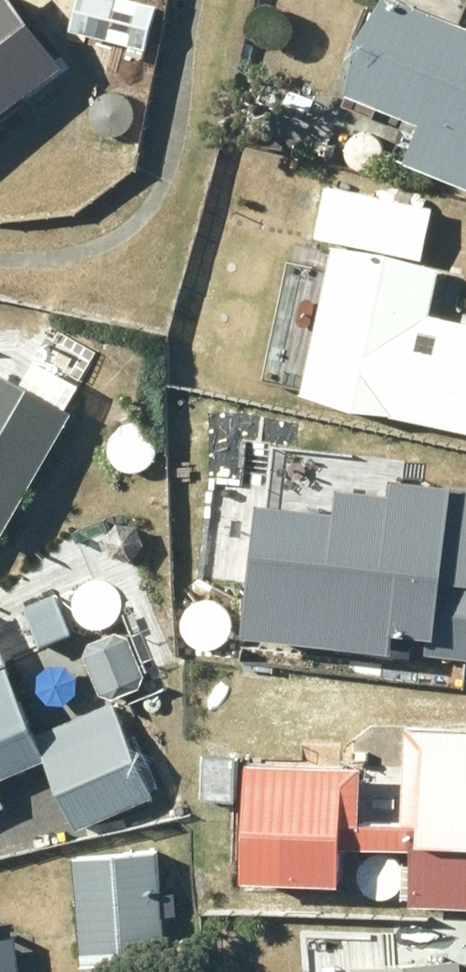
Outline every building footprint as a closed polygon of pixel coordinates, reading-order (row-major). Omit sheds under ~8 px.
[(61,59),(17,0),(0,0),(0,104),(61,59)] [(141,45),(153,0),(151,0),(75,0),(68,26),(141,45)] [(401,160),(465,186),(465,20),(453,15),(459,0),(370,0),(351,34),(355,36),(335,87),(417,119),(401,160)] [(429,207),(322,182),(310,231),(332,236),(297,388),(465,427),(465,319),(427,310),(438,264),(417,259),(429,207)] [(69,407),(61,402),(75,378),(32,353),(18,377),(0,366),(0,525),(69,407)] [(421,649),(465,654),(465,571),(431,567),(421,649)] [(20,606),(36,643),(68,629),(52,592),(20,606)] [(46,654),(42,664),(58,701),(65,703),(96,690),(99,684),(82,646),(73,642),(46,654)] [(39,756),(71,829),(151,793),(110,700),(33,734),(0,660),(0,773),(39,756)] [(355,818),(357,763),(241,758),(237,877),(334,881),(336,841),(407,844),(405,902),(465,904),(465,727),(403,724),(399,820),(355,818)] [(201,754),(199,796),(233,797),(235,755),(201,754)] [(71,853),(77,961),(160,957),(155,849),(71,853)] [(457,958),(347,964),(348,971),(458,971),(457,958)]
